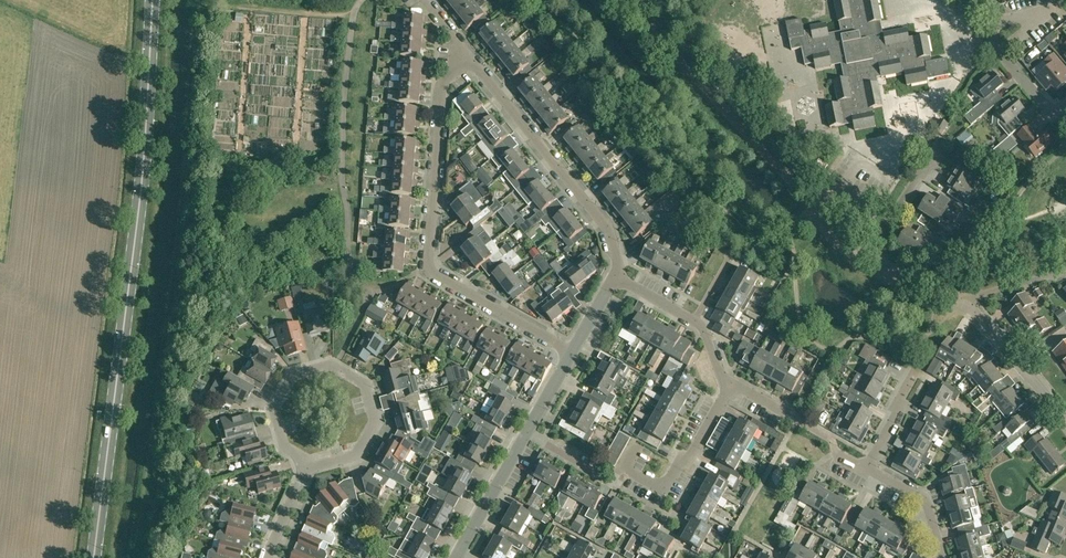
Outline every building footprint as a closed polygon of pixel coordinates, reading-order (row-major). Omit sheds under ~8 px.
[(448,3),(445,6),(449,10),(452,7),(460,0),(446,0),(448,3)] [(452,7),(457,13),(453,16),(457,20),(460,18),(475,5),(471,0),(460,0),(452,7)] [(475,5),(460,18),(465,24),(462,26),(465,30),(469,28),(484,15),(479,10),(486,4),(482,0),(481,0),(475,5)] [(842,66),(845,79),(835,81),(839,104),(826,106),(830,127),(853,123),(855,130),(876,126),(872,108),(883,106),(877,78),(905,72),(907,85),(928,81),(928,79),(951,75),(948,59),(932,62),(931,57),(932,57),(927,35),(909,39),(907,29),(883,34),(880,22),(882,22),(878,0),(834,0),(839,22),(841,32),(829,35),(827,24),(811,27),(811,31),(805,32),(802,20),(786,23),(789,40),(790,40),(792,51),(802,49),(806,66),(815,64),(816,69),(832,66),(832,64),(842,62),(842,66)] [(403,29),(423,31),(424,23),(428,23),(428,18),(424,18),(424,17),(404,16),(403,24),(392,23),(392,28),(403,29)] [(489,46),(504,34),(499,28),(506,23),(502,18),(496,23),(480,36),(485,42),(482,45),(486,49),(489,46)] [(511,28),(504,34),(489,46),(494,52),(491,55),(494,59),(497,57),(512,44),(508,38),(514,33),(523,26),(519,21),(511,28)] [(427,31),(423,31),(403,29),(402,37),(391,36),(391,42),(402,43),(422,44),(422,36),(427,37),(427,31)] [(512,44),(497,57),(502,63),(499,65),(502,70),(506,67),(521,54),(516,48),(523,43),(519,38),(512,44)] [(422,44),(402,43),(401,50),(390,49),(390,55),(401,56),(421,58),(421,49),(426,50),(426,44),(422,44)] [(521,54),(506,67),(511,73),(507,75),(511,80),(514,77),(530,65),(525,59),(531,53),(527,49),(521,54)] [(1052,86),(1056,90),(1065,82),(1065,80),(1064,78),(1065,76),(1065,68),(1054,54),(1044,62),(1049,67),(1036,78),(1046,91),(1052,86)] [(402,75),(422,77),(422,69),(426,69),(427,64),(423,64),(423,63),(403,62),(402,70),(391,69),(389,69),(388,74),(402,75)] [(527,101),(543,88),(538,83),(545,77),(541,73),(539,74),(537,71),(531,75),(534,78),(519,91),(524,97),(521,100),(524,104),(527,101)] [(978,108),(977,106),(964,117),(971,125),(987,112),(1003,99),(996,91),(1003,84),(993,72),(975,88),(970,91),(976,98),(978,97),(981,99),(978,101),(982,105),(978,108)] [(422,77),(402,75),(401,83),(388,82),(388,87),(401,89),(420,90),(421,82),(425,83),(426,77),(422,77)] [(549,83),(543,88),(527,101),(532,107),(529,110),(533,114),(536,111),(551,99),(546,93),(553,88),(549,83)] [(420,90),(401,89),(400,96),(389,95),(388,101),(419,104),(420,95),(424,96),(424,90),(420,90)] [(563,89),(551,99),(536,111),(541,117),(538,120),(541,124),(544,122),(559,109),(555,103),(567,93),(563,89)] [(469,100),(465,95),(458,101),(462,106),(469,100)] [(470,125),(474,122),(470,117),(483,106),(475,96),(469,100),(462,106),(467,112),(462,116),(470,125)] [(1015,117),(1025,110),(1014,98),(996,113),(999,116),(998,124),(1009,137),(1021,127),(1015,120),(1015,117)] [(566,103),(559,109),(544,122),(549,128),(546,130),(549,135),(553,132),(568,119),(563,114),(570,108),(571,106),(569,103),(567,104),(566,103)] [(396,121),(416,122),(416,115),(420,115),(421,109),(417,109),(397,107),(396,115),(385,114),(385,115),(382,115),(381,120),(396,121)] [(470,125),(461,132),(466,138),(474,131),(482,141),(487,137),(500,127),(491,116),(479,127),(474,122),(470,125)] [(933,130),(942,136),(949,124),(941,119),(933,130)] [(416,122),(396,121),(395,129),(384,128),(381,128),(380,133),(414,136),(415,128),(419,128),(420,123),(416,122)] [(573,150),(588,138),(584,132),(590,127),(586,122),(580,127),(564,140),(569,146),(566,149),(570,153),(573,150)] [(487,137),(491,143),(487,147),(495,156),(506,148),(502,142),(508,137),(500,127),(487,137)] [(1035,157),(1052,142),(1042,130),(1036,135),(1028,127),(1018,135),(1025,143),(1024,144),(1035,157)] [(968,130),(957,139),(962,146),(974,137),(968,130)] [(595,132),(588,138),(573,150),(578,156),(575,159),(578,163),(581,161),(596,148),(592,142),(599,137),(595,132)] [(395,154),(415,155),(416,147),(420,148),(420,142),(416,142),(396,140),(396,148),(384,147),(384,153),(395,154)] [(596,148),(581,161),(586,167),(583,169),(587,174),(590,171),(605,158),(600,153),(607,147),(603,142),(596,148)] [(506,148),(495,156),(491,159),(499,169),(504,165),(508,171),(521,160),(513,150),(510,153),(506,148)] [(611,153),(605,158),(590,171),(595,177),(591,180),(595,184),(598,181),(614,169),(613,168),(620,163),(611,153)] [(419,155),(415,155),(395,154),(395,161),(383,161),(383,166),(394,167),(414,168),(415,161),(419,161),(419,155)] [(819,159),(815,165),(824,170),(828,165),(819,159)] [(521,160),(508,171),(513,176),(508,180),(516,190),(529,180),(524,175),(530,171),(521,160)] [(964,189),(972,176),(957,166),(951,177),(952,178),(947,186),(951,188),(948,194),(957,200),(963,204),(970,192),(964,189)] [(414,168),(394,167),(394,175),(382,174),(382,179),(393,180),(413,182),(414,174),(418,174),(418,169),(414,168)] [(481,168),(476,172),(481,179),(487,174),(481,168)] [(612,205),(627,192),(622,187),(629,181),(625,176),(619,182),(618,182),(603,194),(608,201),(605,203),(609,208),(612,205)] [(413,182),(393,180),(392,188),(381,187),(381,193),(392,194),(412,195),(412,187),(417,187),(417,182),(413,182)] [(529,180),(516,190),(524,200),(529,196),(533,202),(546,191),(538,181),(533,185),(529,180)] [(459,217),(474,205),(467,196),(475,190),(470,183),(460,191),(464,198),(451,207),(459,217)] [(490,193),(485,187),(480,191),(485,197),(490,193)] [(627,192),(612,205),(617,211),(614,214),(617,218),(620,215),(635,202),(631,197),(637,191),(634,187),(627,192)] [(546,191),(533,202),(538,207),(533,211),(536,215),(529,220),(532,224),(523,231),(526,233),(541,221),(546,217),(556,209),(551,204),(555,202),(546,191)] [(928,196),(926,200),(919,210),(939,222),(944,215),(955,222),(963,209),(950,201),(946,207),(928,196)] [(642,197),(635,202),(620,215),(625,221),(622,224),(625,228),(629,226),(644,213),(639,207),(646,202),(642,197)] [(390,213),(410,214),(411,207),(415,207),(415,201),(411,201),(392,199),(391,207),(380,206),(379,212),(390,213)] [(480,201),(474,205),(459,217),(466,227),(479,217),(484,223),(494,215),(489,207),(486,209),(480,201)] [(546,217),(541,221),(546,227),(549,224),(553,228),(557,224),(562,230),(575,219),(566,209),(563,212),(559,207),(556,209),(546,217)] [(644,213),(629,226),(633,231),(630,234),(634,238),(652,223),(648,217),(654,212),(650,207),(644,213)] [(966,219),(980,228),(985,221),(971,212),(966,219)] [(410,214),(390,213),(390,220),(379,220),(378,225),(389,226),(409,228),(410,220),(414,220),(414,215),(410,214)] [(514,218),(518,223),(523,219),(519,214),(514,218)] [(575,219),(562,230),(557,233),(568,247),(564,250),(568,254),(572,251),(570,248),(582,239),(578,234),(583,230),(575,219)] [(469,259),(492,241),(485,232),(480,226),(470,234),(475,240),(462,250),(469,259)] [(935,252),(942,240),(922,228),(918,235),(907,229),(898,244),(920,258),(927,247),(935,252)] [(523,238),(523,235),(519,231),(514,236),(518,241),(523,238)] [(386,245),(405,247),(406,239),(410,239),(411,234),(406,233),(387,232),(386,240),(375,239),(375,240),(366,239),(366,244),(386,245)] [(653,266),(662,248),(656,245),(660,237),(655,234),(650,242),(641,259),(648,263),(646,267),(651,270),(653,266)] [(497,248),(492,241),(469,259),(477,269),(489,259),(494,265),(504,257),(500,251),(497,253),(495,249),(497,248)] [(666,241),(662,248),(653,266),(659,270),(657,273),(662,276),(664,273),(673,255),(667,252),(672,244),(666,241)] [(405,247),(386,245),(385,253),(374,252),(373,258),(384,258),(404,260),(405,252),(409,253),(410,247),(405,247)] [(678,248),(673,255),(664,273),(671,276),(669,280),(674,283),(676,279),(685,262),(679,258),(683,251),(678,248)] [(576,267),(586,280),(597,272),(594,268),(599,264),(592,255),(588,250),(578,258),(582,262),(576,267)] [(501,285),(514,275),(509,269),(514,265),(511,261),(517,256),(512,251),(506,255),(501,259),(505,265),(493,275),(501,285)] [(685,262),(676,279),(683,283),(680,286),(685,289),(687,286),(697,268),(690,265),(695,257),(689,254),(685,262)] [(404,260),(384,258),(384,266),(373,265),(372,271),(403,274),(404,265),(408,266),(408,260),(404,260)] [(546,265),(541,258),(534,263),(540,270),(546,265)] [(586,280),(576,267),(570,271),(567,267),(557,274),(565,285),(569,289),(574,285),(576,288),(586,280)] [(761,296),(763,291),(754,286),(759,278),(741,268),(737,275),(732,272),(730,276),(755,290),(754,292),(761,296)] [(518,271),(514,275),(501,285),(509,296),(522,286),(526,291),(531,287),(518,271)] [(755,290),(730,276),(728,280),(733,282),(729,289),(747,299),(751,291),(754,292),(755,290)] [(409,310),(419,292),(412,289),(414,285),(409,282),(407,286),(397,303),(404,307),(399,317),(404,320),(409,310)] [(565,285),(549,297),(563,315),(573,306),(563,294),(569,289),(565,285)] [(290,288),(294,303),(303,301),(299,286),(290,288)] [(419,292),(409,310),(416,314),(410,323),(411,324),(410,326),(413,329),(415,326),(421,316),(430,299),(423,295),(425,292),(421,289),(419,292)] [(720,293),(718,297),(743,311),(742,313),(749,317),(752,312),(742,307),(747,299),(729,289),(725,296),(720,293)] [(770,295),(763,291),(761,296),(768,300),(770,295)] [(1025,334),(1039,323),(1033,314),(1032,315),(1026,308),(1032,304),(1025,293),(1012,302),(1017,309),(1009,315),(1015,322),(1016,321),(1025,334)] [(430,299),(421,316),(427,320),(422,330),(427,333),(432,323),(442,306),(435,302),(437,298),(432,295),(430,299)] [(563,315),(549,297),(539,305),(536,302),(531,306),(537,314),(543,310),(553,323),(563,315)] [(743,311),(718,297),(716,300),(721,303),(717,310),(735,320),(740,312),(742,313),(743,311)] [(293,307),(291,298),(278,301),(280,311),(293,307)] [(450,330),(460,313),(453,309),(455,306),(450,303),(448,307),(438,324),(445,328),(440,338),(445,340),(450,330)] [(366,314),(382,323),(388,314),(375,307),(371,305),(366,313),(366,314)] [(310,333),(329,328),(325,315),(327,315),(325,306),(317,309),(317,311),(304,314),(310,333)] [(1063,308),(1055,314),(1060,321),(1065,317),(1065,312),(1063,308)] [(460,313),(450,330),(457,334),(451,344),(456,347),(462,337),(471,320),(465,316),(467,312),(462,309),(460,313)] [(735,320),(717,310),(711,320),(717,324),(713,330),(725,337),(735,320)] [(752,312),(749,317),(756,321),(759,316),(752,312)] [(638,341),(652,316),(649,314),(646,318),(639,314),(629,332),(637,337),(636,339),(638,341)] [(473,316),(471,320),(462,337),(469,341),(463,350),(468,353),(474,344),(483,326),(476,322),(478,319),(473,316)] [(638,341),(636,339),(632,346),(637,349),(642,340),(650,344),(660,326),(653,322),(656,318),(652,316),(638,341)] [(305,351),(298,323),(275,329),(280,347),(283,346),(284,347),(285,348),(287,356),(305,351)] [(667,330),(660,326),(650,344),(658,349),(657,351),(659,352),(673,327),(669,325),(667,330)] [(489,355),(499,338),(492,334),(494,330),(489,327),(487,331),(477,348),(485,352),(477,366),(475,370),(479,373),(483,365),(482,365),(483,364),(484,365),(489,355)] [(659,352),(657,351),(653,358),(658,360),(663,351),(671,356),(681,338),(674,334),(677,329),(673,327),(659,352)] [(758,335),(749,329),(745,335),(754,341),(758,335)] [(368,333),(355,356),(365,361),(370,353),(376,356),(385,342),(368,333)] [(501,334),(499,338),(489,355),(496,359),(491,369),(495,371),(501,362),(511,344),(504,340),(506,337),(501,334)] [(956,366),(968,346),(959,340),(958,343),(948,337),(936,357),(945,363),(947,360),(956,366)] [(269,371),(270,371),(276,359),(265,352),(269,346),(256,338),(250,350),(256,353),(251,361),(253,362),(269,371)] [(692,344),(681,338),(671,356),(688,365),(695,353),(688,350),(692,344)] [(774,346),(779,349),(783,342),(778,339),(774,346)] [(751,369),(761,351),(743,341),(737,353),(743,357),(740,363),(751,369)] [(519,369),(528,352),(522,348),(524,344),(519,342),(517,345),(507,362),(514,366),(509,376),(514,379),(519,369)] [(399,343),(394,348),(385,358),(390,362),(399,352),(404,347),(399,343)] [(1054,352),(1065,369),(1065,343),(1054,352)] [(637,349),(632,346),(628,353),(633,356),(637,349)] [(769,355),(761,351),(751,369),(757,373),(755,377),(758,379),(773,354),(775,356),(779,349),(774,346),(769,355)] [(977,352),(968,346),(956,366),(965,371),(963,374),(967,377),(977,365),(983,358),(976,354),(977,352)] [(528,352),(519,369),(526,373),(520,383),(525,385),(531,376),(540,358),(533,355),(535,351),(531,348),(528,352)] [(799,351),(795,358),(800,360),(804,353),(799,351)] [(773,354),(758,379),(762,381),(765,377),(771,381),(782,363),(774,358),(775,356),(773,354)] [(542,355),(540,358),(531,376),(537,379),(532,389),(537,392),(542,382),(552,365),(545,361),(547,357),(542,355)] [(863,377),(883,388),(890,375),(883,371),(886,365),(869,356),(863,366),(868,368),(863,377)] [(602,361),(595,374),(615,385),(621,388),(626,379),(624,378),(630,368),(612,358),(608,364),(602,361)] [(658,360),(653,358),(649,365),(654,368),(658,360)] [(782,363),(771,381),(778,384),(776,389),(779,391),(793,366),(796,367),(800,360),(795,358),(790,367),(782,363)] [(977,365),(967,377),(970,381),(973,378),(979,386),(997,371),(990,363),(988,364),(983,358),(977,365)] [(386,385),(412,378),(409,368),(412,367),(410,360),(391,365),(393,372),(383,374),(386,385)] [(253,362),(249,370),(243,367),(237,377),(250,384),(253,379),(264,385),(271,372),(270,371),(269,371),(253,362)] [(675,370),(673,365),(668,362),(663,370),(667,372),(675,370)] [(793,366),(779,391),(783,393),(785,389),(793,392),(796,387),(802,390),(809,378),(794,370),(796,367),(793,366)] [(464,369),(462,368),(463,373),(454,375),(456,382),(465,379),(469,378),(467,371),(464,369)] [(997,371),(979,386),(985,393),(972,404),(976,409),(1002,388),(998,383),(1003,379),(997,371)] [(254,387),(250,384),(237,377),(229,372),(225,380),(219,376),(212,386),(219,390),(216,395),(213,393),(212,394),(232,405),(234,401),(241,405),(246,395),(248,396),(254,387)] [(668,390),(686,401),(692,390),(686,387),(690,380),(678,373),(668,390)] [(615,385),(595,374),(588,386),(608,397),(604,403),(611,407),(616,397),(610,393),(615,385)] [(843,384),(841,388),(857,397),(865,402),(869,396),(876,400),(876,399),(879,400),(882,394),(880,393),(883,388),(863,377),(858,374),(853,382),(854,382),(850,388),(843,384)] [(415,388),(412,378),(386,385),(388,396),(395,394),(396,401),(419,394),(417,387),(415,388)] [(492,409),(507,417),(514,405),(499,397),(503,391),(488,382),(485,388),(489,391),(488,393),(493,396),(491,400),(496,402),(492,409)] [(933,383),(926,395),(946,406),(951,398),(956,401),(960,393),(956,389),(953,394),(933,383)] [(517,399),(520,395),(508,388),(506,392),(517,399)] [(857,397),(841,388),(839,391),(844,394),(843,397),(847,399),(845,404),(851,407),(846,415),(866,426),(873,414),(854,403),(857,397)] [(1006,393),(1002,388),(976,409),(981,414),(994,403),(1000,411),(1018,396),(1011,388),(1006,393)] [(652,398),(654,393),(647,389),(645,394),(652,398)] [(664,398),(661,397),(660,400),(685,414),(687,410),(683,407),(686,401),(668,390),(664,398)] [(463,395),(455,391),(451,397),(459,401),(463,395)] [(654,393),(652,398),(661,403),(657,411),(675,421),(678,415),(683,417),(685,414),(660,400),(661,397),(654,393)] [(419,394),(396,401),(398,407),(392,409),(395,420),(422,412),(419,402),(422,402),(419,394)] [(582,398),(575,411),(594,422),(598,424),(603,415),(612,420),(617,410),(611,407),(604,403),(591,395),(588,402),(582,398)] [(946,406),(926,395),(919,408),(926,412),(924,417),(927,418),(948,430),(953,421),(941,415),(946,406)] [(1018,396),(1000,411),(1006,419),(994,429),(998,434),(1005,428),(1012,423),(1020,416),(1018,414),(1021,411),(1019,409),(1025,404),(1018,396)] [(507,417),(492,409),(485,404),(481,411),(484,412),(480,418),(475,415),(471,421),(477,424),(482,427),(486,421),(501,429),(507,417)] [(430,410),(422,412),(395,420),(398,430),(405,429),(406,433),(410,434),(429,429),(427,422),(433,420),(430,410)] [(640,419),(643,414),(636,410),(633,415),(640,419)] [(594,422),(575,411),(567,423),(574,427),(571,433),(588,443),(594,433),(589,430),(594,422)] [(652,419),(650,418),(648,420),(673,434),(675,431),(671,428),(675,421),(657,411),(652,419)] [(866,426),(846,415),(841,413),(836,421),(837,421),(837,422),(834,421),(829,430),(849,441),(852,435),(859,439),(866,426)] [(1012,423),(1005,428),(1012,436),(1000,446),(1004,451),(1011,445),(1025,433),(1024,431),(1027,428),(1025,426),(1030,421),(1023,413),(1020,416),(1012,423)] [(643,414),(640,419),(649,424),(645,432),(650,435),(645,442),(657,449),(662,442),(663,443),(667,435),(671,438),(673,434),(648,420),(650,418),(643,414)] [(224,448),(243,442),(241,436),(254,432),(249,415),(232,420),(231,417),(221,420),(226,439),(222,440),(224,448)] [(730,427),(732,424),(722,418),(718,425),(732,433),(728,440),(747,450),(752,440),(730,427)] [(948,430),(927,418),(924,423),(918,420),(911,432),(930,443),(935,435),(943,439),(948,430)] [(736,426),(732,424),(730,427),(752,440),(758,429),(740,419),(736,426)] [(482,427),(477,424),(470,436),(475,439),(472,445),(487,454),(493,442),(479,434),(482,427)] [(455,428),(449,425),(446,430),(452,434),(455,428)] [(785,437),(781,435),(768,427),(765,433),(778,440),(782,442),(785,437)] [(618,435),(616,438),(628,444),(631,439),(619,432),(618,435)] [(930,443),(911,432),(904,445),(909,448),(906,452),(921,461),(929,465),(932,461),(927,458),(930,454),(926,452),(930,443)] [(387,440),(381,451),(403,464),(410,451),(427,460),(429,456),(407,443),(394,435),(390,442),(387,440)] [(1053,474),(1065,464),(1046,440),(1044,442),(1038,435),(1025,445),(1031,452),(1034,450),(1053,474)] [(1024,436),(1010,447),(1014,452),(1028,441),(1024,436)] [(407,443),(429,456),(436,443),(425,437),(421,444),(410,437),(407,443)] [(259,438),(243,442),(224,448),(228,461),(245,456),(248,464),(259,461),(259,460),(266,458),(263,444),(260,445),(259,438)] [(616,438),(615,440),(613,444),(624,450),(628,444),(616,438)] [(747,450),(728,440),(725,447),(710,439),(706,446),(716,452),(718,448),(741,461),(747,450)] [(613,444),(610,450),(621,456),(624,450),(613,444)] [(487,454),(472,445),(468,452),(463,449),(456,461),(462,464),(465,457),(480,466),(487,454)] [(735,471),(741,461),(718,448),(716,452),(720,454),(716,461),(726,467),(723,472),(739,481),(742,475),(735,471)] [(621,456),(610,450),(606,455),(618,462),(621,456)] [(921,461),(906,452),(901,450),(894,462),(911,472),(908,477),(915,481),(920,472),(916,469),(921,461)] [(403,464),(381,451),(375,462),(389,470),(385,477),(390,479),(410,490),(413,486),(404,481),(404,478),(397,474),(403,464)] [(974,460),(970,454),(961,461),(964,466),(974,460)] [(618,462),(606,455),(603,461),(615,468),(618,462)] [(465,466),(462,464),(456,461),(451,458),(448,464),(442,474),(450,479),(467,488),(473,478),(462,471),(465,466)] [(544,485),(553,469),(548,466),(550,463),(544,460),(541,465),(536,463),(527,478),(532,481),(534,477),(541,481),(540,483),(544,485)] [(965,490),(963,480),(967,479),(964,466),(954,469),(954,472),(948,473),(950,479),(940,482),(944,496),(965,490)] [(544,485),(540,483),(537,488),(544,493),(549,485),(556,489),(565,472),(560,468),(558,471),(553,469),(544,485)] [(258,470),(244,474),(248,488),(256,486),(258,494),(280,488),(276,473),(260,477),(258,470)] [(390,479),(385,477),(374,470),(371,476),(369,477),(368,474),(362,476),(367,493),(378,500),(390,479)] [(739,481),(723,472),(722,472),(719,478),(711,474),(707,481),(703,478),(701,482),(726,496),(724,498),(731,502),(734,498),(725,492),(728,486),(734,490),(739,481)] [(572,502),(581,485),(577,482),(578,479),(572,476),(563,493),(562,492),(558,498),(559,502),(563,504),(556,516),(562,520),(566,512),(570,514),(573,509),(565,504),(568,499),(572,502)] [(467,488),(450,479),(444,489),(436,484),(435,486),(429,483),(427,487),(430,489),(447,498),(450,492),(461,499),(467,488)] [(326,490),(340,507),(346,502),(350,507),(355,508),(360,503),(358,501),(355,488),(348,490),(345,486),(341,489),(335,482),(326,490)] [(726,496),(701,482),(699,486),(703,488),(699,495),(717,505),(722,497),(724,498),(726,496)] [(809,509),(823,484),(819,482),(817,487),(810,483),(799,501),(808,506),(806,508),(809,509)] [(586,487),(581,485),(572,502),(568,499),(565,504),(573,509),(577,501),(584,505),(594,488),(588,484),(586,487)] [(809,509),(806,508),(802,515),(807,518),(812,508),(820,513),(831,495),(824,491),(826,486),(823,484),(809,509)] [(544,493),(537,488),(527,505),(530,507),(531,507),(538,496),(542,498),(544,493)] [(594,488),(584,505),(590,508),(585,517),(594,522),(605,504),(600,501),(603,497),(597,494),(599,491),(594,488)] [(965,490),(966,496),(945,501),(949,515),(971,510),(968,500),(976,498),(973,488),(965,490)] [(447,498),(430,489),(427,495),(438,501),(432,511),(449,521),(455,510),(443,504),(447,498)] [(340,507),(326,490),(316,498),(322,505),(318,509),(321,512),(319,518),(331,524),(334,525),(338,522),(338,517),(334,512),(340,507)] [(837,498),(831,495),(820,513),(828,517),(823,527),(828,529),(832,522),(829,521),(844,496),(840,494),(837,498)] [(691,499),(689,503),(714,517),(713,519),(720,523),(722,518),(713,513),(717,505),(699,495),(695,502),(691,499)] [(538,496),(531,507),(535,510),(542,498),(538,496)] [(847,498),(844,496),(829,521),(832,522),(833,520),(841,525),(839,528),(845,531),(854,516),(848,513),(852,507),(845,503),(847,498)] [(741,501),(734,498),(731,502),(738,506),(740,504),(741,501)] [(614,526),(628,501),(625,499),(622,504),(615,500),(605,518),(613,522),(612,525),(614,526)] [(787,500),(780,512),(784,514),(791,502),(787,500)] [(614,526),(612,525),(608,532),(612,534),(618,525),(626,530),(636,511),(629,508),(632,503),(628,501),(614,526)] [(780,512),(775,521),(774,522),(783,527),(787,521),(789,517),(790,517),(798,504),(792,501),(791,502),(784,514),(780,512)] [(714,517),(689,503),(687,506),(691,509),(687,516),(693,519),(706,526),(710,518),(713,519),(714,517)] [(238,526),(239,525),(240,522),(243,520),(252,522),(253,518),(255,516),(254,514),(255,509),(233,504),(231,512),(226,511),(221,514),(219,521),(228,523),(238,526)] [(550,518),(535,510),(531,507),(530,507),(527,512),(514,505),(508,515),(525,525),(530,515),(546,524),(550,518)] [(1046,524),(1055,528),(1054,529),(1062,532),(1062,531),(1065,532),(1065,529),(1065,513),(1053,507),(1046,524)] [(449,521),(432,511),(428,509),(422,520),(418,517),(416,520),(409,515),(407,519),(414,523),(428,531),(432,525),(443,532),(449,521)] [(854,516),(845,531),(851,535),(855,527),(864,532),(862,534),(865,536),(879,511),(875,509),(873,513),(865,509),(862,516),(856,513),(854,516)] [(973,519),(971,510),(949,515),(953,529),(958,527),(960,533),(986,526),(985,523),(981,524),(979,517),(973,519)] [(643,515),(636,511),(626,530),(634,534),(632,537),(635,538),(649,513),(645,511),(643,515)] [(865,536),(862,534),(858,541),(863,544),(868,535),(876,539),(887,521),(880,517),(882,513),(879,511),(865,536)] [(632,537),(629,544),(633,546),(639,537),(646,541),(647,541),(654,529),(657,523),(650,519),(653,515),(649,513),(635,538),(632,537)] [(331,524),(319,518),(311,515),(306,526),(315,530),(312,536),(323,542),(332,546),(335,538),(334,534),(328,531),(331,524)] [(525,525),(508,515),(502,526),(515,534),(512,539),(524,545),(528,548),(531,542),(519,535),(525,525)] [(722,518),(720,523),(726,527),(728,525),(729,522),(722,518)] [(693,519),(691,523),(686,531),(704,541),(712,529),(706,526),(693,519)] [(729,522),(728,525),(734,528),(737,523),(731,520),(729,522)] [(893,525),(887,521),(876,539),(884,544),(879,553),(884,556),(888,549),(885,547),(900,523),(896,521),(893,525)] [(1055,528),(1046,524),(1042,522),(1039,529),(1035,528),(1032,534),(1037,536),(1032,548),(1044,553),(1049,541),(1059,545),(1065,532),(1062,531),(1062,532),(1054,529),(1055,528)] [(238,526),(228,523),(226,531),(222,530),(216,533),(214,540),(220,542),(234,545),(235,541),(238,539),(247,541),(248,537),(251,535),(249,533),(250,529),(239,525),(238,526)] [(414,523),(411,529),(419,534),(414,544),(430,554),(436,543),(425,537),(428,531),(414,523)] [(903,525),(900,523),(885,547),(888,549),(889,546),(897,551),(903,555),(903,554),(911,540),(906,537),(908,533),(901,529),(903,525)] [(988,525),(986,526),(960,533),(959,533),(960,539),(956,540),(960,554),(981,548),(979,538),(991,535),(988,525)] [(599,530),(592,526),(585,538),(593,542),(599,530)] [(647,541),(646,541),(643,547),(656,554),(666,536),(658,531),(654,529),(647,541)] [(1005,532),(1008,540),(1011,546),(1024,552),(1028,543),(1014,538),(1011,530),(1005,532)] [(379,540),(383,536),(376,531),(373,536),(379,540)] [(704,541),(686,531),(681,540),(693,547),(699,550),(704,541)] [(312,536),(303,532),(298,544),(307,548),(304,554),(312,557),(326,557),(327,556),(326,551),(320,549),(323,542),(312,536)] [(612,534),(608,532),(604,539),(609,541),(612,534)] [(666,536),(656,554),(663,557),(665,557),(668,553),(675,541),(666,536)] [(524,545),(512,539),(508,537),(505,542),(496,537),(490,547),(507,557),(513,547),(521,551),(524,545)] [(414,544),(405,540),(400,550),(399,550),(396,556),(400,557),(413,557),(428,557),(430,554),(414,544)] [(586,557),(589,557),(591,554),(594,556),(597,550),(580,541),(576,547),(563,540),(561,544),(586,557)] [(220,542),(218,549),(213,548),(208,551),(206,557),(228,557),(229,557),(233,557),(239,557),(240,555),(242,554),(241,551),(242,547),(234,545),(220,542)] [(806,551),(792,543),(789,548),(793,550),(788,557),(802,557),(806,551)] [(561,544),(559,548),(572,555),(570,557),(586,557),(561,544)] [(633,546),(629,544),(625,550),(627,552),(629,553),(633,546)] [(490,547),(484,557),(510,557),(507,557),(490,547)] [(960,554),(961,557),(992,557),(990,555),(984,557),(981,548),(960,554)] [(304,554),(295,550),(292,557),(312,557),(304,554)]
